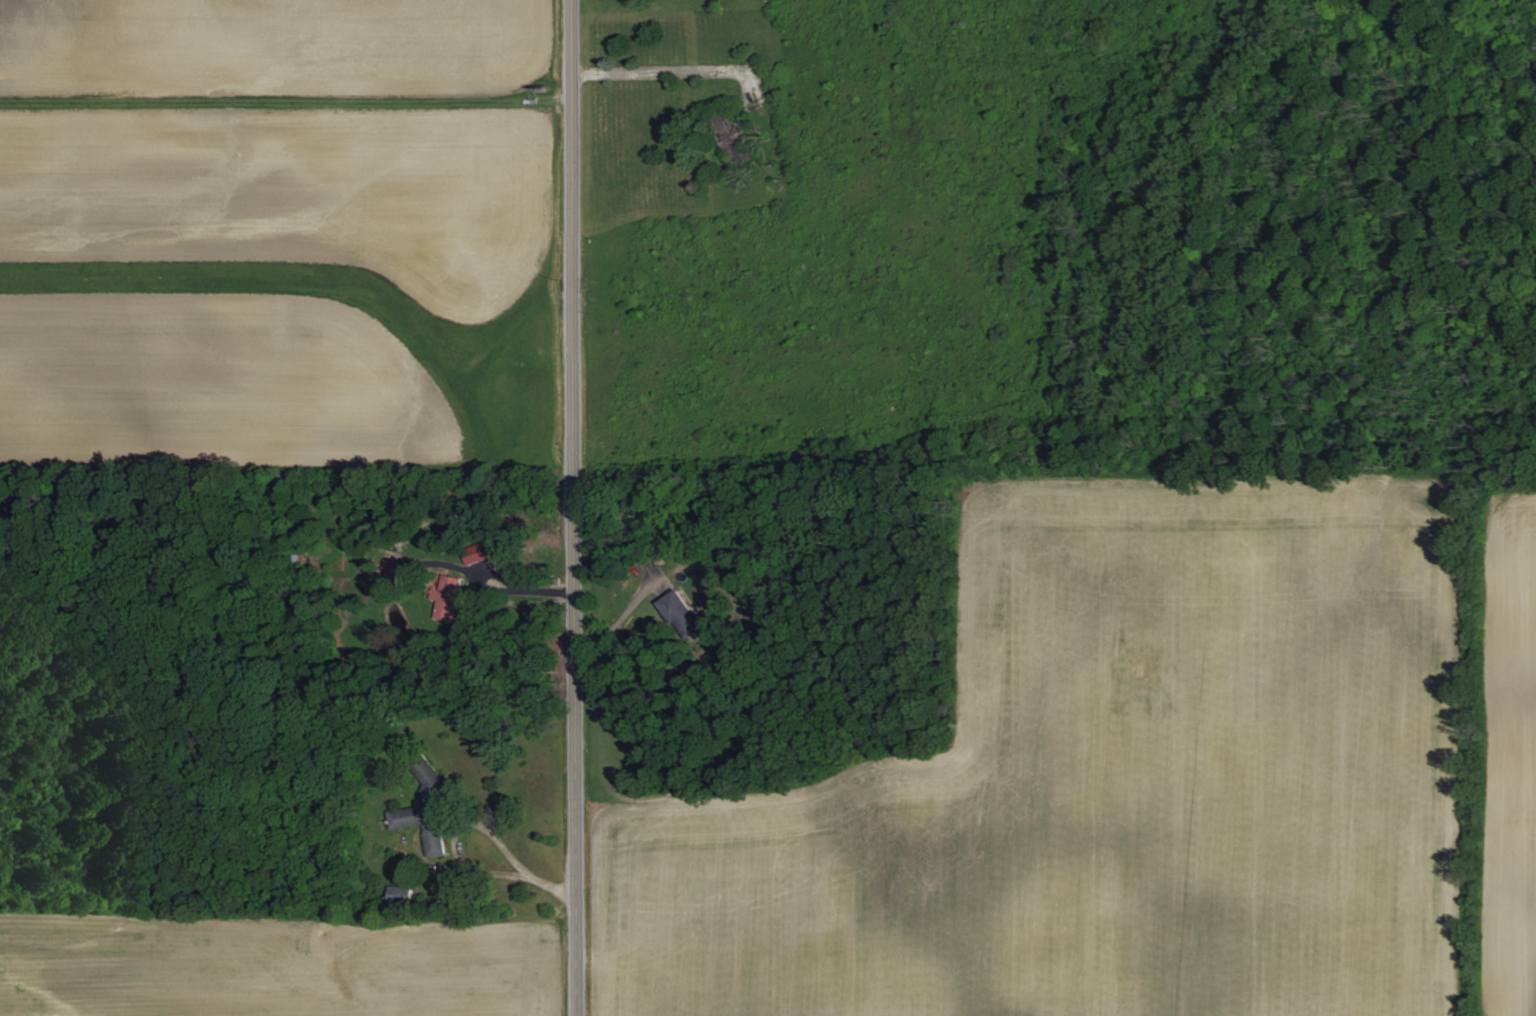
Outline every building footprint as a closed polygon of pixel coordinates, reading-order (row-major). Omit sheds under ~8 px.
[(751,143),(733,104),(709,115),(728,154),(751,143)] [(486,558),(481,542),(463,549),(469,564),(486,558)] [(453,620),(456,601),(466,603),(468,592),(459,591),(462,576),(443,573),(441,588),(432,586),(430,597),(438,599),(435,618),(453,620)] [(661,600),(686,639),(706,626),(681,587),(661,600)] [(424,824),(427,856),(446,854),(440,800),(453,790),(453,786),(424,749),(408,762),(419,775),(422,806),(389,809),(391,827),(424,824)] [(413,885),(390,885),(390,904),(413,904),(413,885)]
